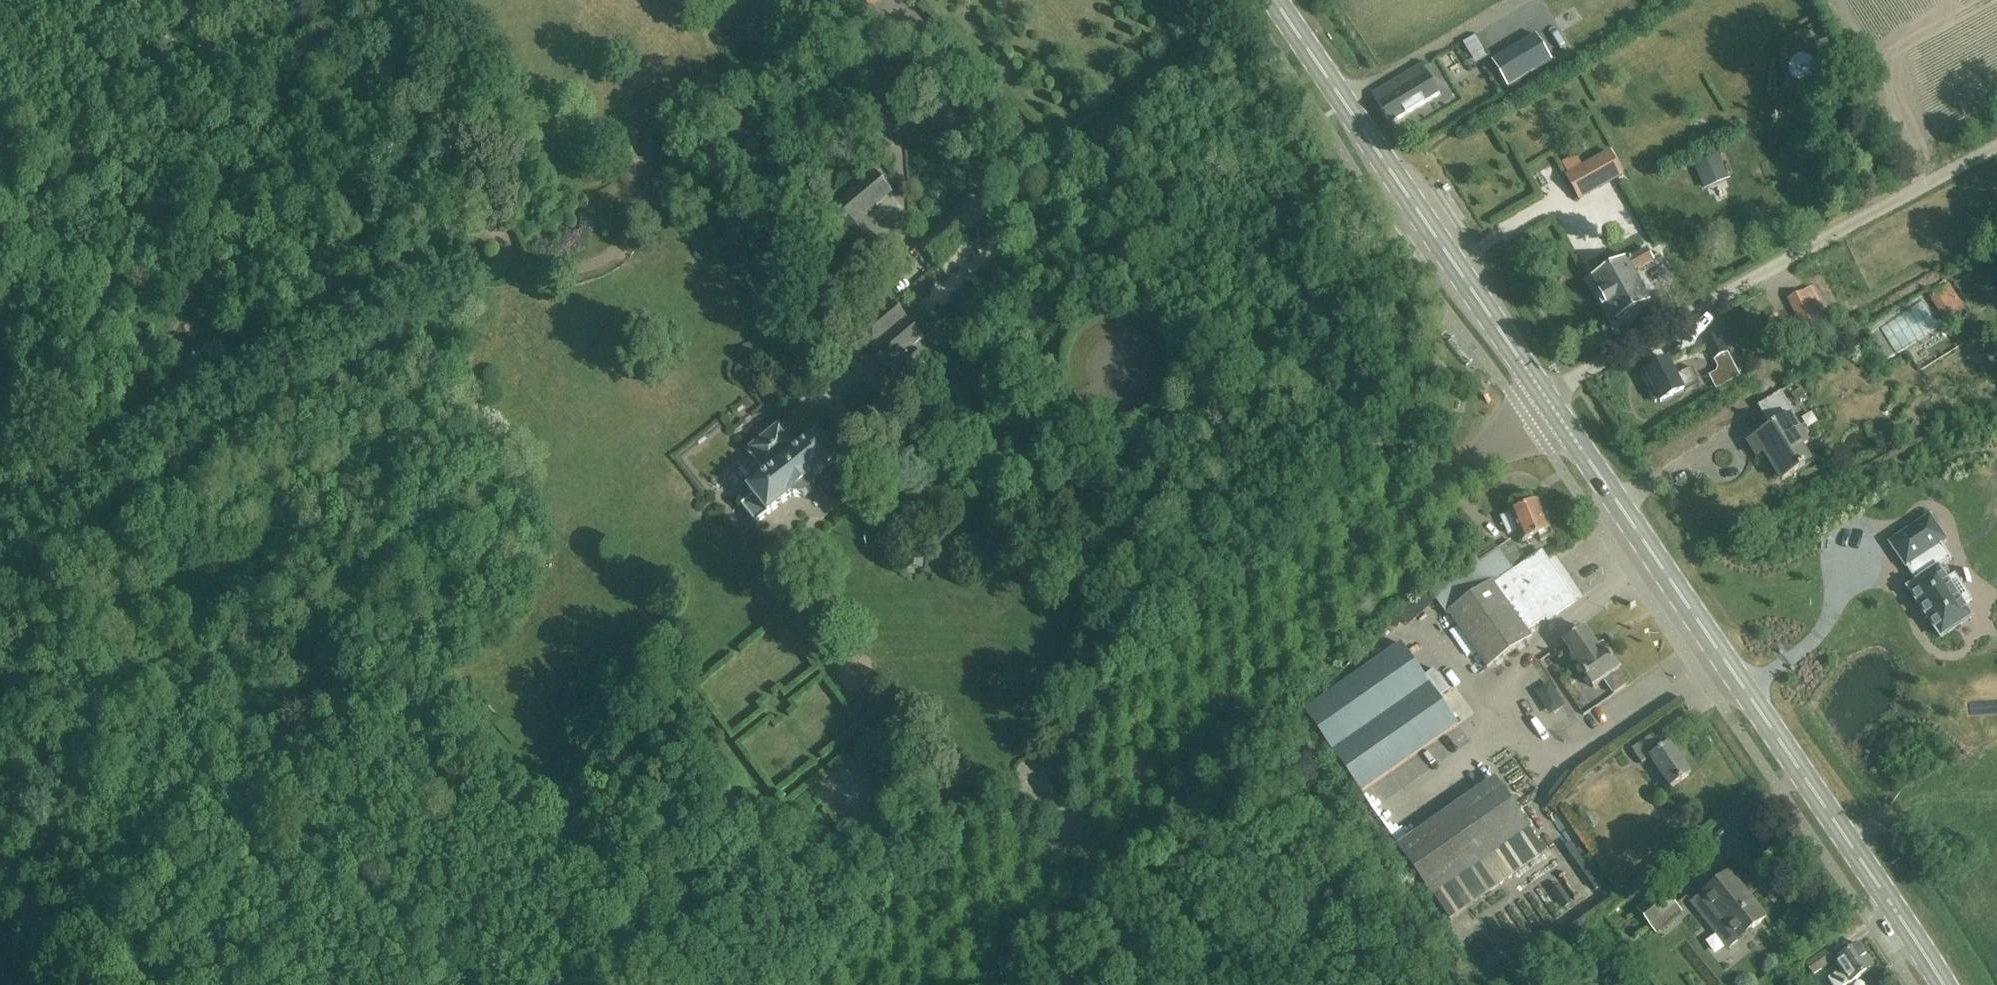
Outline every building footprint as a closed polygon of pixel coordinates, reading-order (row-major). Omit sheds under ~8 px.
[(1447,39),(1452,49),(1466,41),(1460,31),(1447,39)] [(1552,61),(1536,35),(1492,62),(1507,87),(1552,61)] [(1475,37),(1464,43),(1470,52),(1480,46),(1475,37)] [(1423,65),(1369,98),(1376,106),(1380,105),(1395,124),(1441,96),(1429,77),(1423,65)] [(1610,154),(1588,166),(1600,189),(1622,177),(1610,154)] [(1693,167),(1707,201),(1733,190),(1719,156),(1693,167)] [(945,183),(962,202),(978,187),(962,168),(945,183)] [(921,246),(940,268),(970,242),(951,220),(921,246)] [(1665,252),(1652,259),(1647,250),(1595,280),(1616,318),(1651,299),(1637,273),(1654,263),(1665,283),(1678,275),(1665,252)] [(1930,296),(1946,322),(1964,310),(1948,284),(1930,296)] [(1787,302),(1802,330),(1817,322),(1803,294),(1787,302)] [(861,333),(906,385),(929,364),(927,361),(935,355),(923,342),(927,339),(895,303),(861,333)] [(1436,328),(1442,336),(1446,332),(1440,324),(1436,328)] [(1717,333),(1702,340),(1712,360),(1727,352),(1717,333)] [(1692,367),(1677,375),(1668,359),(1645,371),(1653,387),(1648,390),(1656,404),(1660,401),(1662,405),(1685,392),(1684,390),(1700,381),(1692,367)] [(1783,482),(1804,468),(1795,454),(1810,444),(1792,416),(1794,415),(1779,392),(1757,407),(1771,428),(1750,442),(1760,458),(1765,455),(1783,482)] [(820,433),(800,449),(780,425),(748,452),(768,476),(750,490),(755,496),(741,507),(757,525),(770,514),(771,515),(795,495),(805,497),(817,488),(815,478),(840,457),(820,433)] [(1541,542),(1555,536),(1541,502),(1501,518),(1508,536),(1518,532),(1522,542),(1539,536),(1541,542)] [(1930,517),(1889,543),(1906,568),(1907,567),(1917,583),(1908,589),(1941,638),(1971,618),(1963,606),(1971,600),(1954,575),(1946,581),(1938,569),(1951,560),(1941,544),(1946,541),(1930,517)] [(1541,552),(1526,563),(1511,541),(1480,563),(1476,558),(1429,589),(1449,618),(1452,616),(1488,668),(1531,638),(1527,631),(1546,618),(1548,621),(1575,603),(1541,552)] [(1605,648),(1600,652),(1586,631),(1566,644),(1581,664),(1579,666),(1595,689),(1605,681),(1615,695),(1631,683),(1605,648)] [(1436,670),(1426,677),(1403,644),(1307,713),(1364,793),(1460,725),(1440,696),(1450,689),(1436,670)] [(1672,745),(1664,750),(1654,736),(1633,750),(1643,764),(1651,758),(1673,789),(1693,775),(1672,745)] [(1400,846),(1435,896),(1532,829),(1497,778),(1400,846)] [(1669,864),(1680,878),(1693,867),(1682,854),(1669,864)] [(1693,905),(1730,950),(1768,919),(1731,874),(1693,905)] [(1640,912),(1652,928),(1678,908),(1665,892),(1640,912)] [(1549,952),(1551,955),(1573,937),(1571,935),(1616,903),(1610,894),(1526,955),(1532,964),(1549,952)] [(1832,984),(1847,984),(1873,967),(1858,945),(1836,961),(1842,970),(1828,980),(1832,984)] [(1806,965),(1813,975),(1833,961),(1826,951),(1806,965)]
